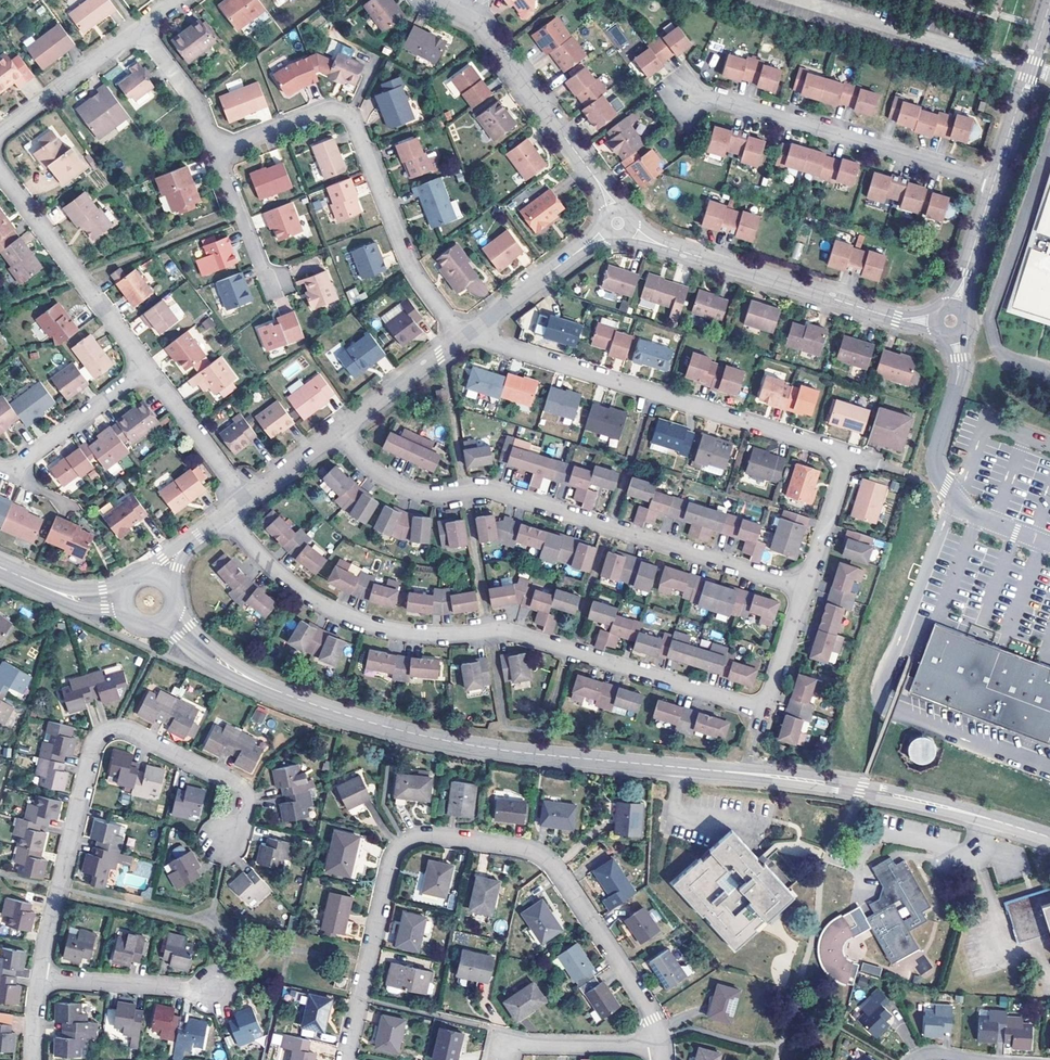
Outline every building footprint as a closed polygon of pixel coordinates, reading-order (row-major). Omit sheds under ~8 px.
[(113,0),(87,0),(72,11),(87,31),(110,12),(112,14),(120,9),(113,0)] [(221,5),(236,26),(263,5),(259,0),(228,0),(221,5)] [(392,0),(366,0),(362,3),(382,30),(400,16),(390,2),(393,0),(392,0)] [(507,0),(505,0),(501,3),(508,11),(513,8),(507,0)] [(513,8),(522,19),(527,20),(533,15),(538,0),(507,0),(513,8)] [(215,28),(203,13),(199,16),(211,31),(215,28)] [(211,31),(199,16),(199,15),(186,24),(188,26),(175,36),(182,45),(191,39),(199,50),(215,37),(211,31)] [(551,53),(574,36),(561,19),(536,36),(550,54),(551,53)] [(78,44),(62,22),(41,39),(43,41),(31,51),(45,70),(78,44)] [(659,31),(651,37),(665,55),(672,50),(673,51),(690,38),(678,22),(661,34),(659,31)] [(412,24),(403,45),(433,60),(444,40),(412,24)] [(574,36),(551,53),(558,63),(559,61),(568,74),(591,55),(576,35),(574,36)] [(649,44),(633,57),(645,73),(660,62),(658,60),(665,55),(651,37),(647,41),(649,44)] [(191,39),(182,45),(190,57),(199,50),(191,39)] [(339,77),(353,83),(362,63),(349,58),(353,48),(337,42),(329,59),(333,61),(326,75),(338,80),(339,77)] [(745,57),(727,51),(721,72),(739,77),(741,73),(748,75),(753,56),(746,54),(745,57)] [(311,55),(317,70),(326,75),(333,61),(329,59),(315,53),(311,55)] [(309,56),(308,54),(290,61),(274,72),(287,90),(301,82),(317,76),(315,71),(309,56)] [(0,62),(0,92),(1,94),(18,82),(21,87),(29,81),(9,56),(0,62)] [(762,58),(753,56),(748,75),(756,78),(755,82),(774,88),(780,68),(762,62),(762,58)] [(145,67),(140,60),(131,67),(136,72),(129,78),(127,77),(122,81),(130,92),(133,90),(139,97),(157,84),(150,74),(152,73),(147,65),(145,67)] [(474,106),(493,91),(470,63),(452,77),(474,106)] [(798,65),(792,85),(801,88),(800,90),(817,96),(824,75),(807,70),(808,68),(798,65)] [(605,93),(610,89),(599,74),(596,77),(588,66),(567,82),(577,95),(580,93),(589,105),(605,93)] [(420,113),(404,82),(404,81),(400,74),(383,83),(387,91),(379,96),(387,111),(389,109),(391,114),(390,116),(395,127),(420,113)] [(843,81),(824,75),(817,96),(836,102),(838,99),(845,101),(851,81),(844,78),(843,81)] [(258,80),(217,94),(227,120),(243,114),(242,112),(266,104),(258,80)] [(450,80),(445,84),(455,97),(460,93),(450,80)] [(861,84),(851,81),(845,101),(854,103),(853,107),(871,112),(877,91),(860,86),(861,84)] [(128,110),(106,83),(99,89),(101,92),(78,109),(98,134),(100,132),(105,132),(114,126),(114,121),(128,110)] [(589,105),(586,108),(601,128),(622,114),(605,93),(589,105)] [(920,104),(902,99),(903,96),(894,94),(887,113),(896,116),(895,119),(912,124),(911,127),(912,128),(919,107),(920,104)] [(985,99),(979,97),(976,106),(982,108),(985,99)] [(513,126),(503,112),(506,109),(500,101),(477,117),(492,139),(513,126)] [(936,111),(919,107),(912,128),(929,133),(931,131),(939,133),(946,111),(937,108),(936,111)] [(506,109),(503,112),(513,126),(516,124),(506,109)] [(954,114),(946,111),(939,133),(948,136),(950,134),(964,138),(965,135),(969,136),(971,135),(973,134),(976,127),(976,122),(970,120),(971,116),(955,111),(954,114)] [(639,150),(647,144),(634,126),(636,124),(631,116),(610,132),(615,138),(613,140),(627,158),(639,150)] [(732,133),(714,128),(706,156),(725,160),(727,154),(734,157),(742,129),(734,127),(732,133)] [(749,132),(742,129),(734,157),(742,159),(740,165),(758,171),(765,143),(748,138),(749,132)] [(68,151),(54,131),(42,141),(47,147),(42,151),(35,156),(45,172),(51,168),(63,184),(86,167),(72,148),(68,151)] [(417,137),(395,145),(401,162),(405,160),(412,178),(432,171),(428,162),(425,154),(423,155),(417,137)] [(336,138),(314,145),(326,178),(342,173),(347,168),(344,161),(341,162),(338,154),(341,153),(336,138)] [(37,143),(42,151),(47,147),(42,141),(37,143)] [(528,142),(510,156),(523,174),(526,170),(533,180),(548,168),(528,142)] [(775,168),(784,171),(785,168),(803,174),(809,150),(791,145),(790,148),(782,145),(775,168)] [(643,185),(669,166),(656,149),(644,157),(639,150),(627,158),(625,160),(643,185)] [(826,155),(809,150),(803,174),(820,179),(819,181),(826,183),(832,160),(826,158),(826,155)] [(428,162),(432,171),(432,173),(442,169),(438,158),(428,162)] [(840,162),(832,160),(826,183),(835,186),(835,183),(851,188),(857,164),(840,159),(840,162)] [(285,162),(254,175),(263,198),(294,185),(285,162)] [(188,163),(158,175),(163,191),(165,190),(173,208),(181,206),(195,200),(201,198),(188,163)] [(891,178),(874,173),(866,199),(885,205),(886,199),(894,202),(901,177),(893,175),(891,178)] [(909,179),(901,177),(894,202),(902,204),(900,210),(918,216),(919,213),(926,186),(909,182),(909,179)] [(351,179),(329,187),(335,202),(333,203),(340,223),(362,215),(357,202),(355,203),(353,198),(357,197),(351,179)] [(456,221),(440,179),(414,188),(418,201),(423,200),(434,229),(456,221)] [(1012,307),(1049,319),(1049,185),(1012,307)] [(933,189),(926,186),(919,213),(925,215),(924,219),(943,224),(944,220),(949,221),(954,217),(956,211),(953,204),(948,202),(949,197),(932,193),(933,189)] [(98,209),(85,190),(64,206),(79,224),(83,221),(94,237),(113,223),(101,207),(98,209)] [(565,211),(550,191),(520,213),(536,235),(551,225),(548,223),(565,211)] [(195,200),(181,206),(182,211),(197,206),(195,200)] [(727,208),(710,202),(702,228),(720,234),(722,227),(730,229),(736,208),(728,205),(727,208)] [(277,220),(280,228),(283,239),(304,232),(293,203),(267,212),(271,222),(277,220)] [(743,210),(736,208),(730,229),(737,232),(735,239),(752,244),(759,217),(742,212),(743,210)] [(12,241),(6,233),(13,227),(0,209),(0,250),(12,241)] [(274,231),(280,228),(277,220),(271,222),(274,231)] [(507,233),(481,252),(496,273),(508,266),(507,264),(522,252),(507,233)] [(0,250),(0,251),(9,263),(6,265),(18,283),(39,268),(30,256),(33,253),(20,235),(12,241),(0,250)] [(238,262),(229,237),(207,244),(210,254),(204,256),(200,260),(205,273),(238,262)] [(827,268),(845,273),(847,267),(855,269),(862,246),(854,243),(853,246),(836,241),(827,268)] [(353,270),(357,269),(360,278),(384,270),(374,243),(351,251),(347,253),(353,270)] [(869,248),(862,246),(855,269),(863,272),(861,278),(878,283),(885,257),(869,252),(869,248)] [(435,263),(450,282),(447,284),(455,296),(463,291),(462,288),(474,279),(466,268),(469,266),(455,247),(435,263)] [(43,266),(33,253),(30,256),(39,268),(43,266)] [(633,291),(640,270),(610,260),(603,280),(633,291)] [(171,261),(164,267),(171,275),(178,269),(171,261)] [(119,266),(110,272),(116,281),(125,274),(119,266)] [(125,274),(116,281),(134,305),(153,291),(136,267),(125,274)] [(328,271),(306,279),(313,296),(310,297),(315,308),(338,299),(328,271)] [(253,300),(243,272),(219,281),(229,308),(253,300)] [(685,303),(690,286),(682,283),(682,281),(665,275),(664,277),(649,273),(643,293),(675,303),(676,300),(685,303)] [(728,296),(697,286),(691,307),(722,317),(728,296)] [(779,303),(750,295),(744,319),(773,327),(779,303)] [(178,316),(163,297),(141,313),(146,319),(151,316),(160,329),(178,316)] [(408,298),(401,303),(406,309),(386,324),(401,344),(410,338),(408,335),(419,327),(415,322),(421,316),(408,298)] [(59,342),(78,327),(71,318),(68,319),(63,312),(65,310),(61,304),(54,304),(53,303),(35,317),(49,334),(52,332),(55,335),(56,340),(58,342),(59,342)] [(406,309),(401,303),(381,317),(386,324),(406,309)] [(577,343),(583,323),(553,313),(552,315),(543,311),(536,329),(546,333),(550,321),(554,323),(550,334),(577,343)] [(268,350),(304,336),(295,312),(279,319),(280,322),(274,325),(273,323),(260,328),(268,350)] [(209,317),(201,323),(207,330),(215,324),(209,317)] [(805,322),(791,317),(784,340),(818,350),(824,327),(805,322)] [(805,322),(824,327),(826,322),(807,317),(805,322)] [(611,344),(617,324),(600,319),(594,339),(611,344)] [(554,323),(550,321),(546,333),(550,334),(554,323)] [(628,357),(636,335),(619,329),(620,325),(617,324),(611,344),(613,345),(611,352),(628,357)] [(176,348),(180,353),(188,364),(206,351),(190,328),(167,344),(172,351),(176,348)] [(867,337),(841,330),(835,353),(860,362),(867,337)] [(91,332),(73,346),(93,373),(110,362),(100,349),(103,347),(91,332)] [(338,356),(353,376),(372,362),(374,366),(387,356),(369,332),(338,356)] [(676,347),(643,337),(636,360),(645,363),(645,360),(670,368),(676,347)] [(894,347),(877,342),(869,368),(904,378),(911,355),(893,349),(894,347)] [(176,348),(172,351),(176,356),(180,353),(176,348)] [(702,381),(711,384),(718,361),(710,358),(711,354),(693,349),(686,371),(704,377),(702,381)] [(200,370),(213,360),(208,353),(195,363),(200,370)] [(235,378),(219,356),(213,360),(200,370),(193,374),(198,382),(206,376),(210,382),(208,384),(215,393),(219,390),(232,380),(235,378)] [(51,378),(65,399),(81,387),(78,384),(86,378),(73,361),(51,378)] [(727,364),(718,361),(711,384),(710,386),(718,389),(719,385),(722,386),(729,363),(727,363),(727,364)] [(372,362),(353,376),(356,380),(374,366),(372,362)] [(745,368),(729,363),(722,386),(737,391),(745,368)] [(500,395),(506,378),(472,367),(466,388),(499,399),(500,395)] [(755,393),(772,398),(779,376),(762,370),(755,393)] [(321,373),(289,397),(304,417),(323,403),(321,401),(335,391),(321,373)] [(506,378),(500,395),(529,405),(536,384),(522,379),(522,377),(508,373),(506,378)] [(779,376),(772,398),(771,402),(780,405),(787,380),(788,379),(779,376)] [(39,378),(9,401),(18,413),(25,423),(42,411),(39,408),(54,398),(39,378)] [(78,384),(81,387),(88,381),(86,378),(78,384)] [(804,410),(812,385),(796,380),(796,381),(788,379),(787,380),(780,405),(788,408),(789,405),(804,410)] [(236,386),(232,380),(219,390),(224,396),(236,386)] [(566,391),(549,386),(541,409),(559,415),(566,392),(566,391)] [(435,389),(437,401),(440,402),(448,400),(446,388),(435,389)] [(2,392),(0,394),(0,430),(3,428),(1,426),(18,413),(9,401),(2,392)] [(580,398),(566,392),(559,415),(574,420),(580,398)] [(866,404),(833,394),(827,414),(840,418),(839,422),(859,428),(866,404)] [(137,426),(142,433),(159,420),(157,418),(143,399),(129,408),(132,412),(113,426),(123,441),(131,435),(129,432),(137,426)] [(295,422),(278,399),(256,416),(270,435),(285,424),(286,427),(295,422)] [(908,411),(875,401),(867,428),(884,433),(883,438),(898,443),(908,411)] [(611,407),(594,402),(586,428),(619,438),(626,415),(610,410),(611,407)] [(256,437),(238,412),(229,418),(232,421),(216,432),(232,456),(244,449),(242,446),(256,437)] [(683,453),(690,430),(682,427),(683,424),(655,415),(645,445),(660,450),(662,443),(674,446),(673,450),(683,453)] [(90,460),(97,454),(106,466),(129,448),(123,441),(113,426),(110,423),(98,433),(100,436),(89,444),(87,440),(79,445),(90,460)] [(134,439),(142,433),(137,426),(129,432),(131,435),(134,439)] [(865,433),(883,438),(884,433),(867,428),(865,433)] [(403,437),(394,433),(387,448),(437,469),(442,454),(434,450),(436,443),(406,430),(403,437)] [(710,433),(699,430),(691,456),(703,460),(701,465),(718,471),(726,441),(709,437),(710,433)] [(549,448),(504,435),(498,457),(532,468),(528,482),(538,485),(549,448)] [(477,437),(463,439),(467,462),(492,459),(489,443),(478,444),(477,437)] [(80,472),(92,463),(79,445),(51,467),(63,482),(78,470),(80,472)] [(771,482),(779,456),(748,446),(738,471),(771,482)] [(549,448),(538,485),(543,487),(547,473),(570,480),(574,465),(561,461),(563,452),(549,448)] [(703,460),(691,456),(689,462),(701,465),(703,460)] [(812,467),(790,460),(780,492),(802,498),(812,467)] [(344,476),(345,474),(341,469),(342,467),(338,463),(336,464),(334,463),(322,475),(339,492),(335,498),(340,504),(349,507),(349,511),(365,520),(378,498),(370,492),(367,496),(354,487),(344,476)] [(577,505),(588,508),(593,488),(584,484),(586,478),(609,485),(614,471),(590,464),(588,470),(574,465),(570,480),(574,481),(570,495),(579,498),(577,505)] [(175,479),(191,499),(207,487),(203,482),(195,471),(192,467),(175,479)] [(195,471),(203,482),(209,478),(201,467),(195,471)] [(347,472),(345,474),(344,476),(354,487),(358,483),(347,472)] [(881,482),(858,475),(851,496),(853,497),(849,513),(869,519),(881,482)] [(657,484),(629,476),(625,491),(651,500),(649,507),(639,504),(633,521),(644,524),(646,518),(655,521),(659,509),(694,520),(690,532),(700,535),(704,523),(739,534),(735,546),(744,548),(742,555),(752,558),(758,537),(749,534),(754,522),(655,491),(657,484)] [(191,499),(175,479),(161,490),(176,511),(191,499)] [(358,483),(354,487),(367,496),(370,492),(358,483)] [(147,510),(133,491),(125,497),(126,499),(106,514),(121,536),(131,529),(127,525),(147,510)] [(2,525),(12,503),(13,499),(4,496),(2,500),(0,498),(0,524),(2,525)] [(418,514),(404,512),(392,507),(392,505),(384,502),(374,526),(390,533),(391,530),(399,535),(412,535),(412,538),(427,539),(430,513),(418,511),(418,514)] [(394,502),(392,505),(392,507),(404,512),(406,507),(394,502)] [(0,529),(32,543),(42,520),(18,509),(19,506),(12,503),(2,525),(0,529)] [(795,512),(777,507),(775,515),(772,514),(762,544),(779,548),(783,550),(786,543),(788,544),(793,529),(790,528),(795,512)] [(258,520),(263,526),(276,514),(271,508),(258,520)] [(801,514),(795,512),(790,528),(793,529),(796,529),(801,514)] [(453,518),(452,515),(452,513),(436,515),(437,521),(453,518)] [(464,513),(452,515),(453,518),(437,521),(441,542),(448,540),(449,542),(468,536),(464,513)] [(522,538),(526,526),(500,517),(492,518),(491,514),(483,516),(482,513),(476,513),(480,539),(495,536),(515,542),(517,537),(522,538)] [(292,530),(276,514),(263,526),(287,549),(289,549),(299,560),(302,560),(306,564),(306,566),(311,569),(313,568),(315,569),(324,558),(304,541),(308,537),(297,526),(292,530)] [(57,516),(46,539),(65,547),(65,550),(83,558),(93,535),(81,530),(82,527),(57,516)] [(526,526),(522,538),(542,545),(540,552),(547,554),(554,532),(527,523),(526,526)] [(845,528),(840,526),(835,542),(838,543),(840,543),(845,528)] [(840,543),(838,543),(835,551),(859,558),(863,544),(861,543),(864,534),(845,528),(840,543)] [(554,532),(547,554),(558,557),(559,556),(573,560),(572,562),(584,566),(591,544),(554,532)] [(783,550),(779,548),(777,552),(789,555),(792,545),(788,544),(786,543),(783,550)] [(616,550),(608,547),(600,572),(615,576),(616,574),(631,579),(631,581),(646,585),(653,561),(647,559),(648,556),(617,548),(616,550)] [(214,562),(219,566),(226,558),(222,554),(214,562)] [(229,556),(226,558),(219,566),(216,568),(234,585),(230,590),(244,602),(248,599),(265,613),(277,600),(274,597),(275,595),(272,592),(269,593),(229,556)] [(376,594),(375,597),(393,602),(400,578),(387,574),(384,581),(375,578),(376,573),(368,570),(360,566),(357,572),(346,568),(350,560),(339,556),(328,579),(343,586),(345,582),(361,590),(376,594)] [(692,567),(659,557),(652,581),(664,584),(665,581),(680,586),(679,589),(685,591),(684,593),(691,596),(691,598),(724,608),(725,606),(733,608),(734,606),(742,608),(743,605),(754,608),(753,612),(764,616),(772,592),(725,577),(724,580),(691,569),(692,567)] [(852,578),(856,568),(831,560),(805,645),(822,651),(825,638),(833,641),(838,625),(830,622),(836,605),(843,608),(848,591),(841,588),(845,575),(852,578)] [(517,581),(488,585),(491,601),(494,601),(498,603),(501,600),(509,598),(511,594),(519,593),(528,596),(527,599),(533,601),(537,585),(527,582),(528,576),(520,573),(517,581)] [(345,582),(343,586),(359,594),(361,590),(345,582)] [(407,587),(406,604),(411,606),(415,605),(441,607),(466,603),(474,604),(474,602),(478,600),(476,585),(450,589),(449,583),(440,584),(432,583),(431,588),(407,587)] [(548,598),(572,605),(576,591),(552,584),(551,589),(537,585),(533,601),(539,603),(536,614),(541,616),(540,621),(548,624),(554,607),(546,604),(548,598)] [(361,590),(359,594),(374,599),(375,597),(376,594),(361,590)] [(616,606),(592,598),(587,614),(611,622),(609,628),(601,626),(597,639),(605,641),(607,636),(614,639),(619,625),(638,631),(635,641),(639,642),(638,644),(639,645),(641,646),(643,645),(646,644),(668,651),(669,647),(717,662),(716,665),(747,675),(755,651),(745,648),(744,654),(733,651),(735,647),(723,643),(724,641),(710,636),(707,644),(685,637),(687,631),(657,622),(655,627),(641,623),(642,620),(614,612),(616,606)] [(12,624),(0,615),(0,641),(12,624)] [(344,634),(337,631),(336,635),(321,628),(307,621),(308,619),(302,616),(290,638),(303,645),(305,642),(312,646),(321,649),(321,653),(337,659),(344,634)] [(307,621),(321,628),(323,623),(309,617),(308,619),(307,621)] [(336,635),(337,631),(338,629),(323,623),(321,628),(336,635)] [(909,692),(1049,744),(1049,667),(935,624),(914,677),(909,692)] [(518,647),(517,644),(517,642),(498,645),(499,651),(518,647)] [(369,643),(366,661),(393,665),(392,671),(410,673),(411,667),(437,669),(438,651),(404,648),(369,643)] [(524,643),(517,644),(518,647),(499,651),(503,672),(512,670),(511,673),(531,668),(524,643)] [(468,651),(469,653),(469,656),(486,653),(485,648),(468,651)] [(466,680),(484,677),(483,675),(489,673),(486,653),(469,656),(469,653),(462,654),(466,680)] [(4,693),(9,685),(21,692),(31,676),(2,659),(0,664),(0,665),(3,667),(0,673),(0,690),(4,693)] [(579,664),(571,688),(582,691),(585,685),(598,689),(596,694),(613,700),(615,694),(636,700),(642,684),(641,682),(640,681),(637,680),(635,680),(633,680),(631,681),(579,664)] [(816,673),(794,666),(773,731),(795,738),(799,725),(791,723),(795,712),(802,714),(807,697),(800,694),(804,683),(812,685),(816,673)] [(102,670),(87,675),(92,692),(99,691),(100,696),(102,702),(121,697),(118,686),(128,683),(124,671),(114,674),(104,677),(102,670)] [(909,692),(914,677),(902,673),(895,691),(907,696),(909,692)] [(84,695),(92,692),(87,675),(69,680),(71,687),(63,689),(70,712),(87,707),(86,702),(84,695)] [(660,689),(658,690),(652,705),(674,712),(673,718),(693,725),(695,719),(715,726),(716,723),(720,711),(720,709),(669,692),(667,691),(665,690),(662,689),(660,689)] [(3,722),(13,706),(1,699),(4,693),(0,690),(0,720),(3,722)] [(168,714),(176,698),(161,690),(158,696),(148,691),(138,713),(155,722),(156,719),(160,712),(167,716),(168,714)] [(86,702),(95,700),(94,698),(92,692),(84,695),(86,702)] [(176,698),(168,714),(174,717),(171,723),(169,729),(185,737),(188,732),(195,736),(200,726),(199,727),(191,723),(197,715),(187,710),(190,704),(176,698)] [(257,706),(251,719),(261,724),(267,711),(257,706)] [(725,713),(720,711),(716,723),(721,724),(725,713)] [(156,719),(164,723),(165,720),(167,716),(160,712),(156,719)] [(167,716),(165,720),(171,723),(174,717),(168,714),(167,716)] [(51,741),(45,740),(41,756),(58,760),(60,752),(66,754),(72,755),(76,738),(71,737),(74,726),(49,720),(47,732),(53,733),(51,741)] [(233,749),(242,731),(226,723),(223,730),(215,726),(204,748),(221,756),(222,753),(226,745),(233,749)] [(242,731),(233,749),(239,751),(236,757),(233,762),(252,771),(263,749),(254,745),(257,739),(242,731)] [(47,732),(45,740),(51,741),(53,733),(47,732)] [(935,764),(935,738),(909,738),(909,764),(935,764)] [(222,753),(230,756),(231,754),(233,749),(226,745),(222,753)] [(132,760),(134,755),(115,751),(107,787),(132,793),(132,792),(137,774),(139,768),(131,766),(132,760)] [(65,761),(66,754),(60,752),(58,760),(60,760),(65,761)] [(68,771),(66,770),(58,768),(60,760),(58,760),(41,756),(37,774),(43,776),(41,784),(64,789),(68,771)] [(65,761),(60,760),(58,768),(66,770),(68,762),(65,761)] [(137,774),(132,792),(149,797),(151,790),(159,792),(166,770),(148,765),(147,770),(145,776),(137,774)] [(309,789),(315,788),(313,779),(307,781),(306,772),(298,773),(297,765),(274,770),(278,788),(281,787),(289,785),(291,793),(292,793),(309,789)] [(145,776),(147,770),(139,768),(137,774),(145,776)] [(396,796),(430,800),(433,776),(399,773),(396,796)] [(363,801),(371,797),(359,775),(338,785),(349,807),(363,801)] [(457,814),(474,816),(478,783),(453,780),(448,813),(457,814)] [(285,794),(291,793),(289,785),(281,787),(282,794),(285,794)] [(184,797),(176,796),(172,814),(189,818),(191,810),(200,812),(206,790),(187,786),(186,790),(184,797)] [(184,797),(186,790),(178,788),(176,796),(184,797)] [(313,806),(309,789),(292,793),(293,800),(286,801),(281,802),(285,821),(308,817),(306,807),(313,806)] [(285,794),(286,801),(293,800),(292,793),(291,793),(285,794)] [(38,822),(43,823),(45,816),(52,817),(57,819),(62,800),(39,794),(37,804),(29,802),(26,819),(38,822)] [(516,822),(525,823),(528,801),(497,797),(495,819),(516,822)] [(560,826),(575,828),(578,804),(544,800),(542,822),(548,823),(553,824),(560,824),(560,826)] [(617,831),(643,833),(646,804),(619,802),(617,824),(617,831)] [(43,823),(50,825),(52,817),(45,816),(43,823)] [(36,831),(38,822),(26,819),(21,818),(18,817),(14,835),(22,836),(20,846),(37,849),(43,851),(47,834),(42,833),(36,831)] [(101,849),(120,853),(126,827),(96,820),(91,838),(97,840),(103,841),(101,849)] [(327,869),(351,875),(354,860),(360,836),(336,830),(327,869)] [(674,883),(703,915),(705,913),(713,921),(711,923),(736,949),(758,929),(756,927),(765,919),(767,921),(795,895),(766,863),(764,865),(758,858),(759,858),(732,830),(711,849),(713,851),(703,859),(702,858),(674,883)] [(267,837),(265,844),(272,846),(274,838),(267,837)] [(294,843),(274,838),(272,846),(265,844),(263,844),(259,862),(280,867),(282,858),(290,859),(294,843)] [(21,873),(43,878),(47,860),(41,859),(35,857),(37,849),(20,846),(20,847),(16,861),(23,863),(21,873)] [(93,847),(92,854),(98,855),(100,848),(96,847),(93,847)] [(108,867),(116,869),(117,863),(120,853),(101,849),(100,848),(98,855),(92,854),(87,853),(83,871),(92,873),(90,883),(103,886),(105,877),(108,867)] [(35,857),(41,859),(43,851),(37,849),(35,857)] [(177,889),(193,880),(190,874),(198,869),(203,867),(193,849),(171,862),(175,870),(168,874),(177,889)] [(881,897),(869,903),(875,911),(866,917),(893,963),(920,947),(910,930),(928,919),(923,910),(932,906),(905,858),(896,863),(891,856),(873,867),(884,887),(881,897)] [(622,901),(636,892),(614,858),(595,871),(611,894),(604,899),(611,909),(622,901)] [(423,892),(447,897),(453,865),(430,860),(427,875),(423,892)] [(201,875),(198,869),(190,874),(193,880),(201,875)] [(255,870),(248,876),(253,882),(260,875),(255,870)] [(253,882),(248,876),(245,872),(231,885),(247,903),(255,895),(260,900),(273,889),(260,875),(253,882)] [(144,889),(146,878),(134,875),(131,885),(144,889)] [(471,910),(492,914),(500,880),(488,878),(478,875),(471,910)] [(139,895),(151,898),(154,888),(149,886),(147,889),(141,890),(139,895)] [(1049,930),(1049,919),(1043,903),(1049,900),(1049,887),(1006,901),(1019,942),(1041,935),(1045,934),(1045,932),(1049,930)] [(323,928),(344,933),(348,920),(349,915),(353,897),(331,892),(323,928)] [(8,925),(32,931),(35,913),(31,912),(22,910),(24,902),(6,898),(3,914),(10,916),(8,925)] [(530,925),(542,942),(562,929),(551,911),(543,899),(522,913),(530,925)] [(33,904),(24,902),(22,910),(31,912),(33,904)] [(642,941),(660,929),(655,921),(648,911),(645,907),(633,915),(627,920),(628,922),(635,932),(642,941)] [(397,945),(419,950),(421,940),(427,916),(405,911),(399,934),(397,945)] [(858,971),(860,965),(854,962),(849,957),(847,951),(846,948),(847,944),(848,942),(850,940),(856,936),(853,931),(859,926),(851,912),(843,917),(836,923),(830,930),(824,939),(823,948),(823,957),(827,966),(834,975),(843,981),(854,984),(858,971)] [(389,939),(395,940),(399,922),(394,921),(389,939)] [(68,934),(63,958),(81,961),(82,958),(84,950),(93,952),(97,933),(80,929),(77,937),(68,934)] [(127,940),(118,937),(112,960),(131,965),(132,961),(134,953),(142,955),(146,937),(128,933),(127,940)] [(186,937),(169,933),(165,951),(173,953),(171,961),(170,965),(188,969),(193,947),(184,945),(186,937)] [(581,986),(596,976),(592,970),(595,968),(578,943),(559,956),(567,966),(568,967),(581,986)] [(10,975),(10,969),(17,970),(22,970),(26,951),(2,948),(1,957),(0,957),(0,973),(10,975)] [(669,988),(687,976),(669,949),(651,961),(669,988)] [(84,950),(82,958),(91,960),(93,952),(84,950)] [(483,978),(489,979),(494,957),(464,950),(459,972),(483,978)] [(173,953),(165,951),(163,959),(171,961),(173,953)] [(134,953),(132,961),(134,961),(140,963),(142,955),(134,953)] [(923,973),(932,967),(923,955),(914,961),(923,973)] [(406,987),(426,992),(431,971),(393,962),(388,982),(406,987)] [(879,977),(882,967),(862,962),(860,971),(879,977)] [(0,973),(0,1002),(18,1004),(21,985),(18,985),(19,976),(16,976),(11,975),(10,975),(0,973)] [(333,986),(347,989),(349,978),(336,975),(333,986)] [(597,1008),(604,1018),(621,1006),(608,987),(604,981),(600,983),(596,976),(581,986),(586,994),(587,993),(597,1008)] [(518,1021),(547,1000),(535,981),(505,1001),(516,1018),(518,1021)] [(709,1016),(731,1022),(742,989),(719,983),(711,1007),(709,1016)] [(890,1023),(888,1021),(894,1015),(884,1005),(889,1000),(878,988),(872,994),(874,996),(862,1007),(868,1013),(861,1020),(876,1037),(890,1023)] [(297,993),(295,1001),(306,1003),(308,995),(297,993)] [(303,1027),(325,1032),(332,998),(311,993),(308,1005),(303,1027)] [(131,1035),(140,1036),(143,1017),(135,1016),(136,1009),(137,1005),(118,1002),(117,1009),(115,1025),(125,1026),(124,1034),(131,1035)] [(68,1029),(88,1029),(93,1029),(93,1022),(88,1022),(88,1003),(56,1003),(56,1022),(62,1022),(68,1022),(68,1029)] [(177,1039),(179,1027),(180,1020),(173,1019),(174,1013),(175,1008),(157,1005),(152,1027),(162,1029),(160,1036),(177,1039)] [(943,1034),(943,1031),(944,1023),(953,1024),(954,1006),(935,1005),(935,1013),(925,1013),(924,1033),(943,1034)] [(239,1024),(231,1028),(238,1045),(255,1038),(253,1032),(261,1029),(252,1007),(234,1014),(236,1017),(239,1024)] [(997,1042),(998,1034),(999,1027),(1006,1027),(1007,1016),(1008,1012),(990,1010),(989,1019),(981,1019),(979,1040),(997,1042)] [(14,1052),(16,1032),(12,1031),(6,1031),(7,1024),(13,1024),(13,1013),(0,1012),(0,1051),(14,1052)] [(377,1047),(399,1051),(406,1020),(384,1014),(377,1047)] [(1006,1027),(1006,1035),(1014,1036),(1013,1044),(1013,1047),(1032,1049),(1035,1026),(1023,1025),(1024,1017),(1007,1016),(1006,1027)] [(228,1021),(231,1028),(239,1024),(236,1017),(228,1021)] [(179,1027),(177,1039),(173,1056),(189,1059),(190,1054),(191,1050),(192,1050),(194,1044),(203,1046),(208,1022),(190,1018),(189,1021),(188,1028),(179,1027)] [(188,1028),(189,1021),(187,1021),(181,1020),(180,1020),(179,1027),(188,1028)] [(944,1023),(943,1031),(952,1032),(953,1024),(944,1023)] [(440,1059),(457,1059),(464,1033),(440,1027),(433,1058),(440,1059)] [(998,1034),(1006,1035),(1006,1027),(999,1027),(998,1034)] [(56,1056),(79,1056),(79,1047),(88,1047),(88,1029),(68,1029),(68,1037),(62,1037),(56,1037),(56,1056)] [(255,1038),(264,1035),(261,1029),(253,1032),(255,1038)] [(316,1059),(317,1053),(309,1051),(311,1039),(301,1036),(285,1033),(282,1044),(294,1048),(292,1059),(315,1059),(316,1059)] [(1005,1043),(1013,1044),(1014,1036),(1006,1035),(1005,1043)] [(721,1058),(722,1053),(700,1047),(696,1057),(695,1059),(720,1059),(721,1058)]
